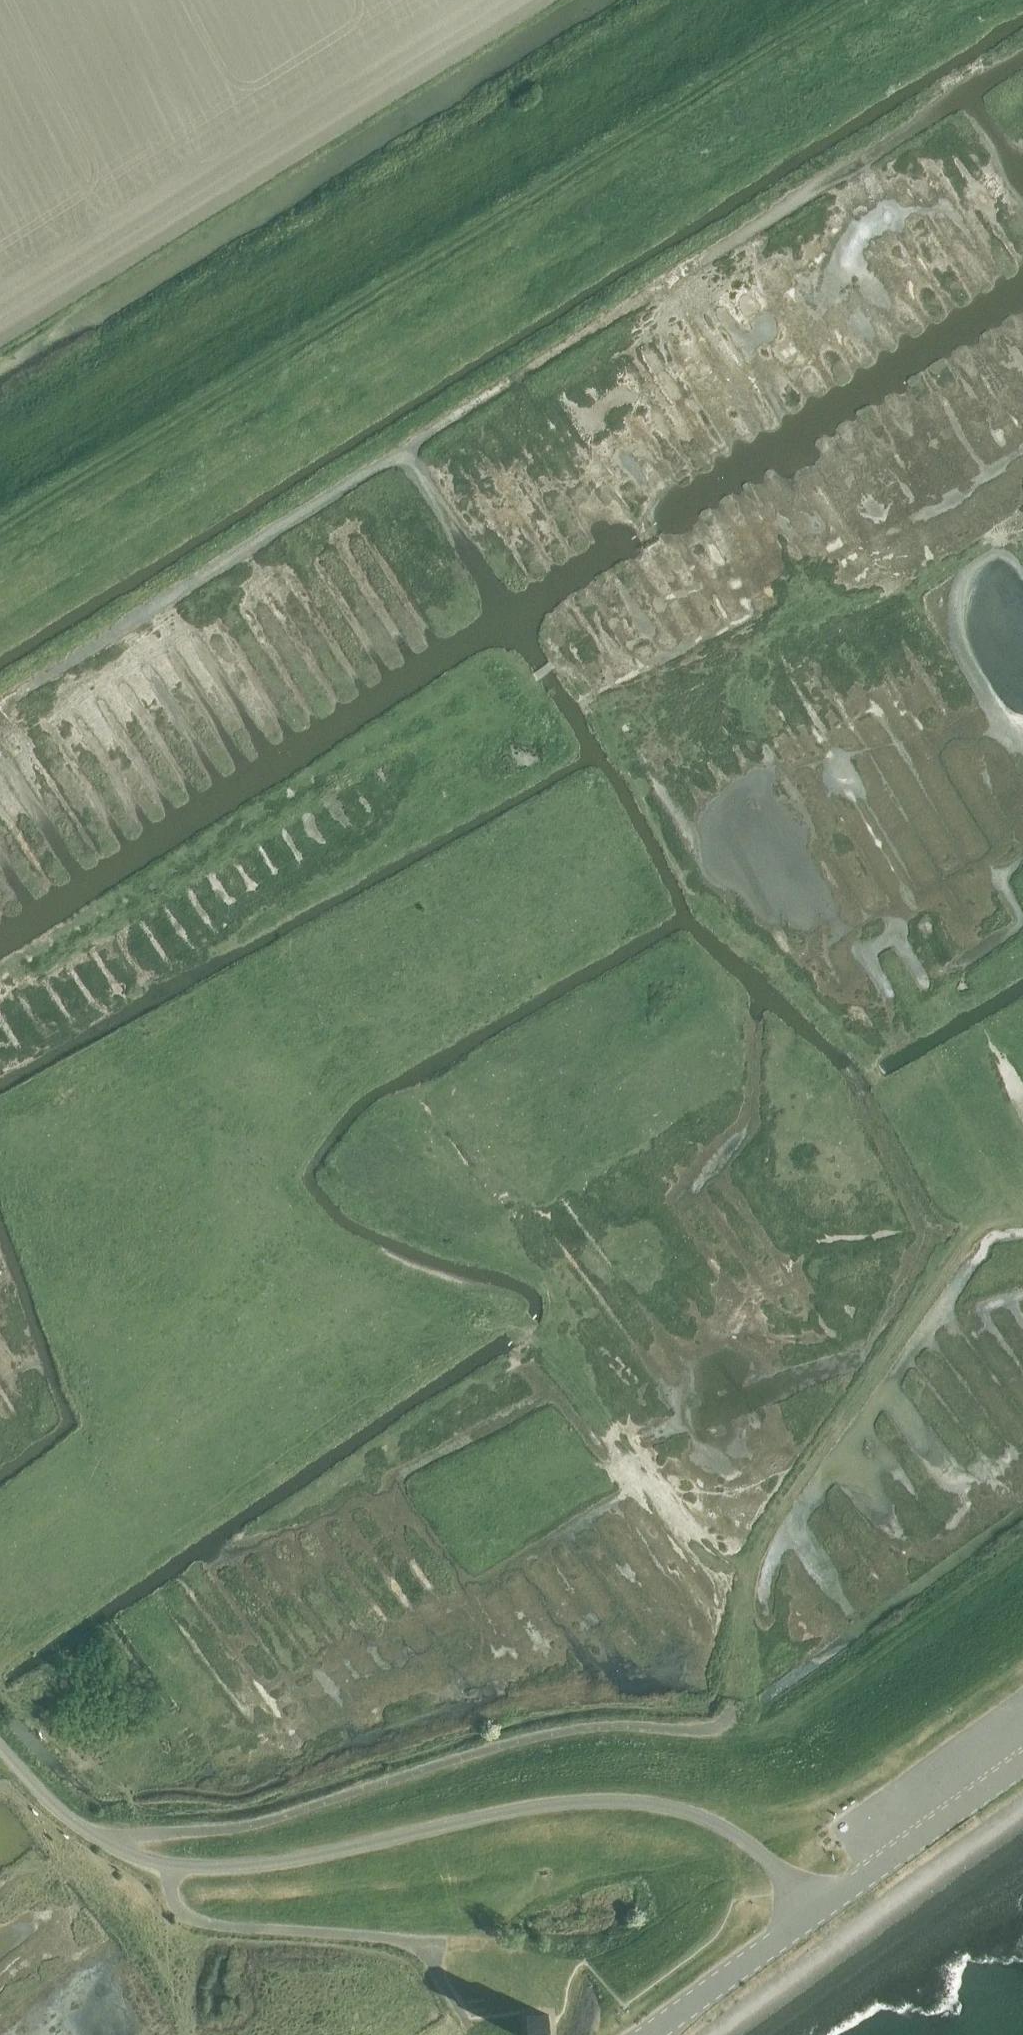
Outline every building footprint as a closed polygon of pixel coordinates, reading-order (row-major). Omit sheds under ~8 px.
[(528,2034),(550,2034),(548,2014),(526,2016),(528,2034)]
